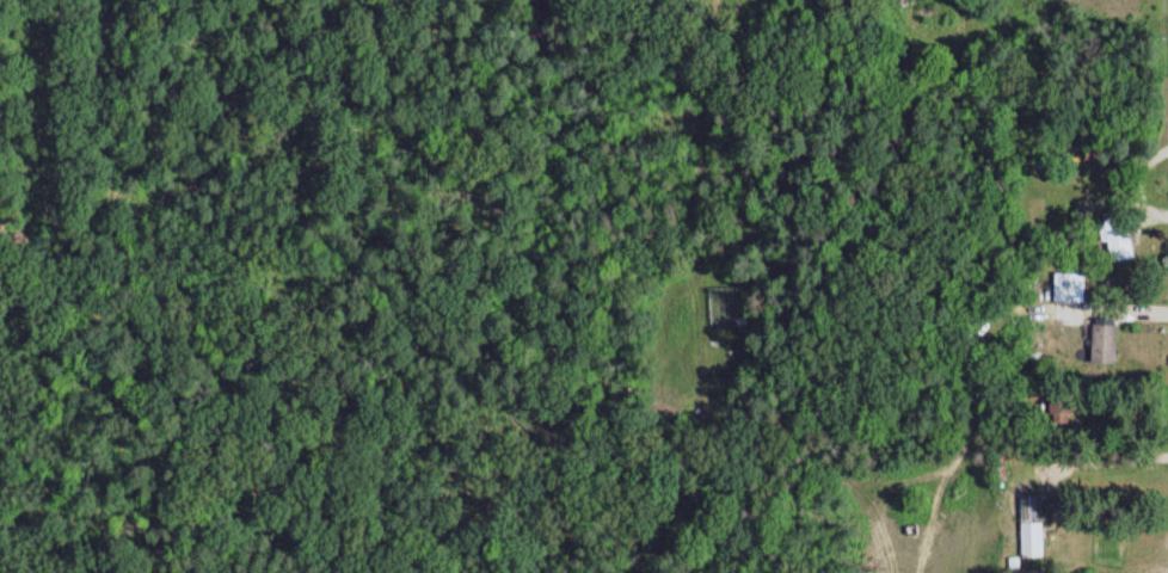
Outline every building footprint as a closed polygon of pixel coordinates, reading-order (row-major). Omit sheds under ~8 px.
[(1131,259),(1123,216),(1097,221),(1104,264),(1131,259)] [(1080,303),(1080,273),(1052,273),(1052,303),(1080,303)] [(1087,365),(1115,365),(1115,325),(1087,325),(1087,365)] [(1019,557),(1041,557),(1041,495),(1018,495),(1019,557)]
